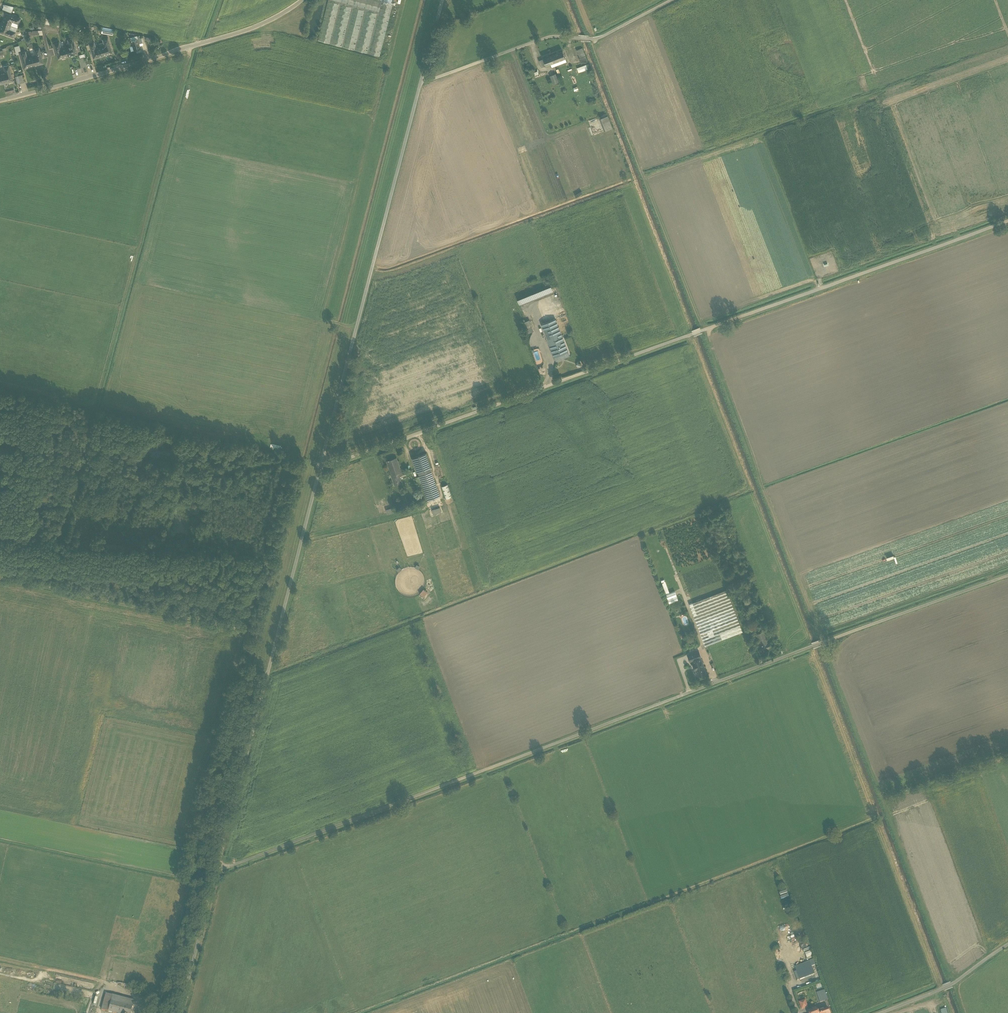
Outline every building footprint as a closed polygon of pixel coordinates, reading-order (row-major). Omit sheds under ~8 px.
[(380,0),(328,0),(328,1),(340,4),(353,7),(365,11),(378,14),(381,0),(380,0)] [(381,0),(378,14),(390,17),(394,0),(382,0),(381,0)] [(340,4),(328,1),(318,41),(330,44),(340,4)] [(353,7),(340,4),(330,44),(342,47),(353,7)] [(365,11),(353,7),(342,47),(355,51),(365,11)] [(378,14),(365,11),(355,51),(368,54),(378,14)] [(20,19),(5,13),(2,23),(10,26),(12,22),(18,24),(20,19)] [(390,17),(378,14),(368,54),(379,57),(390,17)] [(2,23),(0,27),(0,33),(14,38),(15,32),(9,30),(10,26),(2,23)] [(73,38),(67,40),(69,47),(65,48),(67,57),(77,54),(73,38)] [(112,53),(108,38),(102,39),(104,46),(100,47),(103,56),(112,53)] [(138,39),(131,41),(132,46),(134,50),(134,51),(140,49),(139,44),(138,39)] [(65,48),(61,49),(59,42),(53,44),(58,59),(67,57),(65,48)] [(100,47),(96,49),(94,42),(88,43),(93,59),(103,56),(100,47)] [(39,48),(34,49),(36,56),(31,57),(34,66),(43,63),(39,48)] [(582,49),(577,51),(580,58),(585,56),(582,49)] [(31,57),(27,58),(25,51),(20,53),(24,69),(34,66),(31,57)] [(559,61),(565,59),(562,51),(552,55),(555,63),(559,61)] [(551,64),(555,63),(552,55),(543,59),(543,60),(546,66),(551,64)] [(9,65),(3,67),(5,74),(1,75),(3,84),(13,81),(9,65)] [(550,76),(554,84),(560,82),(556,73),(550,76)] [(609,115),(600,118),(604,131),(613,127),(609,115)] [(547,203),(542,188),(537,190),(533,178),(531,179),(541,206),(547,203)] [(551,287),(517,300),(519,304),(552,291),(551,287)] [(555,319),(541,324),(548,343),(562,338),(555,319)] [(562,338),(548,343),(554,357),(558,355),(567,352),(568,351),(562,338)] [(177,452),(176,458),(186,460),(187,454),(177,452)] [(427,453),(412,458),(418,473),(419,472),(431,468),(432,468),(427,453)] [(397,458),(387,461),(392,475),(391,475),(395,486),(402,483),(399,476),(402,475),(397,458)] [(431,468),(419,472),(420,476),(422,482),(429,501),(441,496),(431,468)] [(448,484),(442,486),(445,499),(451,497),(448,484)] [(707,646),(742,632),(726,590),(689,604),(705,646),(707,646)] [(675,591),(666,595),(669,603),(678,600),(675,591)] [(763,632),(756,634),(760,645),(758,646),(760,651),(771,647),(769,642),(767,643),(763,632)] [(694,653),(687,655),(690,662),(692,661),(696,659),(694,653)] [(696,659),(692,661),(694,664),(693,665),(694,669),(695,669),(698,676),(706,673),(700,658),(696,659)] [(800,980),(814,974),(811,966),(809,962),(795,967),(797,971),(800,980)] [(825,990),(817,993),(820,1002),(828,999),(825,990)] [(112,995),(106,994),(101,1010),(108,1012),(111,1001),(112,995)] [(134,1001),(112,995),(111,1001),(132,1007),(134,1001)] [(805,1000),(799,1002),(802,1009),(808,1007),(805,1000)] [(111,1001),(108,1012),(113,1012),(131,1012),(132,1007),(111,1001)]
